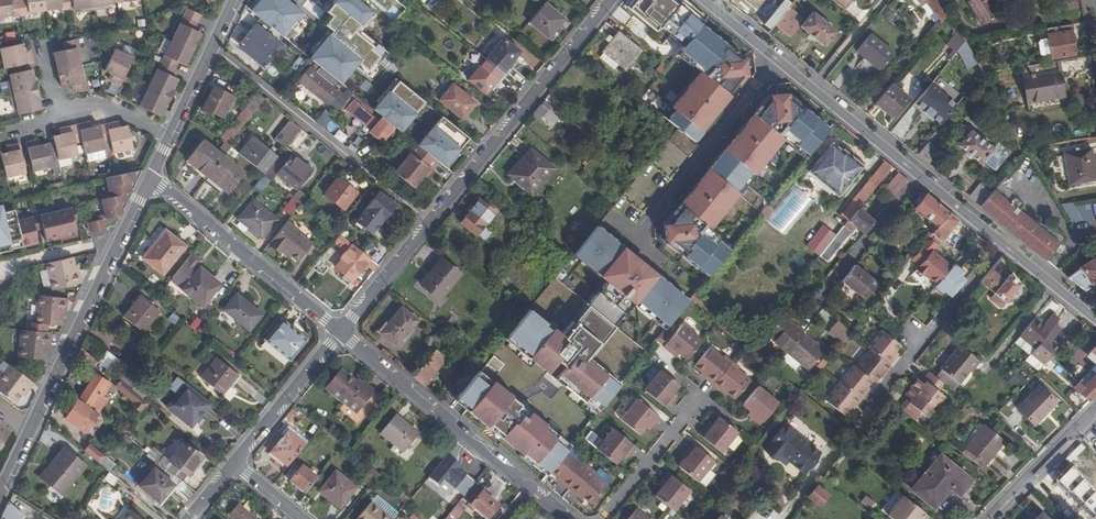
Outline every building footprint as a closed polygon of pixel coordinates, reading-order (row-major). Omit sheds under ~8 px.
[(21,15),(19,0),(16,0),(11,1),(11,0),(0,0),(0,16),(13,14),(13,16),(21,15)] [(45,10),(44,0),(19,0),(21,15),(30,14),(30,11),(45,10)] [(70,9),(69,0),(44,0),(45,10),(61,8),(62,10),(70,9)] [(94,10),(93,0),(72,0),(73,8),(73,10),(79,9),(79,12),(94,10)] [(114,2),(114,0),(93,0),(94,10),(108,8),(108,4),(114,4),(114,2)] [(320,3),(316,0),(293,0),(287,7),(305,21),(320,3)] [(627,6),(656,31),(661,26),(671,34),(669,36),(684,48),(702,26),(705,21),(682,2),(680,3),(677,0),(632,0),(627,6)] [(845,11),(852,3),(853,4),(856,0),(832,0),(845,11)] [(910,1),(918,9),(922,5),(943,26),(948,19),(951,17),(941,0),(940,0),(938,1),(937,0),(909,0),(910,1)] [(970,4),(984,28),(999,19),(991,6),(998,2),(997,0),(977,0),(970,4)] [(777,2),(757,25),(768,34),(788,11),(777,2)] [(551,41),(568,21),(548,4),(532,25),(551,41)] [(496,8),(493,5),(485,14),(515,38),(518,34),(492,13),(496,8)] [(186,9),(183,15),(197,22),(200,15),(186,9)] [(899,18),(892,12),(888,17),(895,23),(899,18)] [(837,32),(814,13),(802,27),(825,46),(837,32)] [(194,30),(197,22),(183,15),(171,39),(192,49),(200,33),(194,30)] [(1072,33),(1071,25),(1046,30),(1053,60),(1075,55),(1071,34),(1072,33)] [(269,38),(256,26),(241,44),(251,53),(249,56),(264,69),(272,59),(269,57),(279,45),(270,37),(269,38)] [(662,116),(696,142),(703,133),(702,131),(714,116),(711,114),(719,105),(722,107),(735,89),(738,86),(736,84),(741,76),(746,76),(745,60),(740,61),(733,55),(735,52),(728,46),(719,39),(717,42),(713,38),(715,35),(702,26),(684,48),(681,52),(696,63),(693,66),(702,73),(687,91),(690,93),(683,101),(681,99),(673,108),(670,106),(662,116)] [(640,49),(613,27),(605,36),(597,46),(623,69),(640,49)] [(952,49),(959,55),(968,45),(962,36),(952,49)] [(502,38),(485,59),(502,72),(518,51),(502,38)] [(63,51),(54,53),(58,70),(79,65),(75,49),(78,48),(76,39),(62,43),(63,51)] [(171,39),(160,62),(174,69),(177,62),(185,66),(192,49),(171,39)] [(894,56),(878,42),(863,58),(880,72),(894,56)] [(1,48),(5,68),(34,62),(32,53),(26,54),(25,50),(23,43),(1,48)] [(662,55),(674,55),(674,45),(662,45),(662,55)] [(485,93),(502,72),(485,59),(470,47),(462,56),(477,68),(468,79),(485,93)] [(111,80),(120,85),(125,76),(133,57),(114,48),(104,69),(110,73),(114,74),(111,80)] [(735,51),(735,52),(733,55),(740,61),(745,60),(745,58),(735,51)] [(696,63),(681,52),(678,55),(692,67),(693,66),(696,63)] [(1067,99),(1059,61),(1023,68),(1025,77),(1023,77),(1029,112),(1031,112),(1030,107),(1067,99)] [(171,76),(174,69),(160,62),(159,62),(156,69),(171,76)] [(986,62),(980,66),(985,75),(993,73),(986,62)] [(71,86),(73,94),(88,90),(86,82),(83,83),(79,65),(58,70),(62,88),(71,86)] [(8,80),(11,95),(37,90),(40,89),(38,79),(35,80),(32,68),(10,72),(12,79),(8,80)] [(150,73),(144,85),(168,97),(169,98),(173,90),(171,90),(176,79),(171,76),(156,69),(153,75),(150,73)] [(338,92),(310,69),(300,82),(328,105),(328,104),(338,112),(339,110),(353,95),(353,94),(348,89),(342,96),(338,92)] [(747,79),(746,76),(741,76),(736,84),(738,86),(739,87),(747,79)] [(935,116),(943,123),(954,111),(948,106),(964,88),(953,79),(930,106),(937,113),(935,116)] [(371,86),(364,80),(359,86),(366,92),(371,86)] [(425,102),(397,80),(373,110),(382,117),(395,128),(400,132),(425,102)] [(909,98),(892,84),(874,105),(891,119),(909,98)] [(159,115),(168,97),(144,85),(138,98),(140,100),(138,105),(159,115)] [(475,104),(451,85),(438,101),(462,120),(469,111),(475,104)] [(222,118),(234,97),(223,91),(223,92),(214,88),(205,105),(214,109),(212,113),(222,118)] [(42,110),(37,90),(11,95),(14,110),(18,109),(19,115),(42,110)] [(707,279),(730,251),(709,235),(785,140),(807,157),(829,130),(781,92),(767,95),(661,226),(662,244),(707,279)] [(228,145),(239,133),(264,101),(256,95),(221,139),(225,143),(228,145)] [(381,118),(353,95),(339,110),(343,113),(345,110),(371,130),(369,133),(382,144),(395,128),(382,117),(381,118)] [(559,116),(544,102),(539,108),(535,112),(550,126),(559,116)] [(326,111),(316,123),(323,129),(333,117),(326,111)] [(469,138),(442,116),(417,145),(439,162),(444,167),(455,154),(469,138)] [(86,121),(78,123),(82,141),(85,153),(104,148),(103,142),(99,125),(91,126),(87,127),(86,121)] [(114,121),(106,123),(110,140),(113,152),(132,148),(126,125),(119,126),(115,127),(114,121)] [(275,139),(286,147),(300,129),(290,121),(275,139)] [(76,142),(82,141),(78,123),(72,124),(76,142)] [(103,142),(110,140),(106,123),(99,125),(103,142)] [(583,135),(569,123),(565,129),(579,140),(583,135)] [(60,134),(53,135),(55,142),(58,158),(78,153),(76,142),(72,124),(64,126),(65,133),(60,134)] [(995,150),(971,130),(959,145),(981,163),(984,160),(996,170),(1010,154),(1007,149),(1001,143),(995,150)] [(252,139),(239,155),(264,175),(277,159),(252,139)] [(35,140),(26,142),(33,170),(53,166),(51,159),(48,144),(41,145),(36,146),(35,140)] [(198,168),(209,177),(224,157),(218,152),(203,140),(187,160),(198,168)] [(55,142),(48,144),(51,159),(58,158),(55,142)] [(939,151),(928,142),(917,154),(928,163),(939,151)] [(224,157),(232,148),(228,145),(225,143),(218,152),(224,157)] [(434,168),(439,162),(417,145),(414,143),(407,151),(409,153),(394,172),(413,189),(423,176),(429,169),(432,171),(434,168)] [(841,151),(832,143),(808,172),(837,197),(863,167),(843,150),(841,151)] [(1,154),(6,177),(26,172),(20,144),(11,146),(13,152),(8,153),(1,154)] [(532,196),(555,170),(530,149),(521,160),(508,176),(532,196)] [(1062,157),(1067,187),(1095,182),(1095,180),(1091,151),(1062,157)] [(294,153),(293,155),(311,170),(313,168),(294,153)] [(311,170),(293,155),(279,173),(293,185),(300,176),(304,179),(311,170)] [(244,173),(224,157),(209,177),(218,185),(228,193),(244,173)] [(853,203),(859,209),(863,204),(893,167),(886,161),(853,203)] [(425,178),(432,171),(429,169),(423,176),(425,178)] [(121,214),(142,170),(118,175),(106,178),(109,193),(110,197),(101,199),(104,215),(105,218),(121,214)] [(898,172),(884,187),(895,196),(909,180),(898,172)] [(258,192),(269,180),(264,176),(254,188),(258,192)] [(356,191),(340,178),(327,196),(342,208),(356,191)] [(1017,197),(1000,184),(994,191),(1011,205),(1015,200),(1017,197)] [(988,186),(975,201),(981,206),(994,191),(988,186)] [(300,190),(293,199),(293,200),(300,205),(302,203),(307,196),(300,190)] [(1048,260),(1055,253),(1060,247),(1061,246),(1043,231),(1021,213),(1011,205),(994,191),(981,206),(1048,260)] [(395,205),(379,192),(357,220),(372,232),(382,220),(383,220),(384,219),(395,205)] [(936,224),(940,227),(951,213),(928,195),(917,208),(936,224)] [(314,201),(307,196),(302,203),(312,211),(316,206),(312,203),(314,201)] [(282,214),(289,220),(300,205),(293,200),(282,214)] [(476,235),(478,234),(485,225),(495,212),(481,200),(470,212),(461,223),(476,235)] [(1015,200),(1011,205),(1021,213),(1025,208),(1015,200)] [(276,221),(251,201),(235,220),(248,230),(260,240),(276,221)] [(1066,206),(1068,223),(1095,219),(1095,202),(1066,206)] [(853,203),(842,215),(849,221),(859,209),(853,203)] [(866,207),(863,204),(859,209),(849,221),(837,236),(820,256),(828,263),(857,228),(864,233),(873,222),(861,212),(866,207)] [(761,214),(767,219),(774,211),(768,206),(761,214)] [(43,228),(46,241),(77,233),(74,221),(71,208),(40,215),(43,228)] [(21,241),(16,221),(13,209),(1,212),(0,212),(0,246),(21,241)] [(945,242),(961,222),(951,213),(940,227),(936,232),(915,258),(914,258),(923,265),(919,269),(927,276),(929,274),(940,283),(954,266),(935,250),(940,244),(941,244),(944,241),(945,242)] [(40,215),(32,217),(35,230),(43,228),(40,215)] [(22,246),(38,242),(35,230),(32,217),(16,221),(21,241),(22,246)] [(106,228),(105,221),(104,218),(98,220),(88,222),(90,231),(106,228)] [(299,230),(288,220),(271,242),(279,247),(282,251),(284,248),(299,260),(313,243),(298,232),(299,230)] [(874,223),(873,222),(864,233),(865,234),(874,223)] [(491,231),(485,225),(478,234),(484,239),(491,231)] [(820,256),(837,236),(824,225),(807,246),(820,257),(820,256)] [(1047,226),(1043,231),(1061,246),(1065,241),(1047,226)] [(176,236),(166,228),(157,239),(161,242),(148,258),(165,272),(187,245),(176,236)] [(525,311),(500,342),(596,417),(618,388),(585,363),(633,302),(667,329),(687,302),(679,296),(596,231),(574,259),(606,284),(562,340),(525,311)] [(335,242),(346,251),(352,244),(341,235),(335,242)] [(22,246),(21,241),(0,246),(0,251),(22,246)] [(356,278),(371,259),(357,248),(352,244),(346,251),(341,257),(343,259),(337,267),(346,275),(343,278),(345,279),(349,283),(352,280),(354,281),(356,278)] [(1066,252),(1060,247),(1055,253),(1061,258),(1066,252)] [(201,260),(193,253),(178,272),(190,281),(183,290),(204,306),(221,285),(213,278),(211,281),(204,275),(198,271),(199,270),(196,267),(201,260)] [(899,268),(904,271),(914,258),(915,258),(911,254),(899,268)] [(74,266),(73,257),(47,263),(53,290),(82,283),(79,270),(75,270),(74,266)] [(438,301),(459,275),(441,260),(430,273),(420,286),(438,301)] [(1069,278),(1086,291),(1094,289),(1095,292),(1095,264),(1069,278)] [(965,273),(955,265),(954,266),(940,283),(935,289),(943,295),(945,293),(952,299),(967,280),(962,276),(965,273)] [(879,286),(856,267),(844,282),(867,301),(879,286)] [(200,268),(199,270),(198,271),(204,275),(211,281),(213,278),(200,268)] [(998,274),(993,270),(971,296),(977,301),(988,288),(994,292),(988,299),(999,308),(1004,302),(1005,301),(1020,283),(1002,269),(998,274)] [(190,281),(178,272),(171,280),(183,290),(190,281)] [(249,301),(237,291),(223,308),(250,330),(263,313),(249,301)] [(708,303),(696,293),(687,302),(701,312),(708,303)] [(65,311),(66,298),(35,295),(33,322),(60,325),(60,316),(61,311),(65,311)] [(159,313),(142,299),(127,316),(144,330),(159,313)] [(396,346),(417,321),(401,308),(379,333),(388,341),(396,346)] [(1045,324),(1036,317),(1021,335),(1036,348),(1056,324),(1060,319),(1054,313),(1045,324)] [(295,327),(281,317),(264,337),(291,358),(307,337),(295,327)] [(798,329),(783,317),(769,333),(778,340),(776,342),(809,371),(825,351),(805,334),(806,332),(799,327),(798,329)] [(838,320),(827,333),(841,345),(852,332),(838,320)] [(1089,334),(1093,330),(1085,323),(1081,327),(1089,334)] [(1032,353),(1045,364),(1061,347),(1053,340),(1062,329),(1056,324),(1036,348),(1032,353)] [(702,341),(682,325),(664,347),(670,352),(673,348),(679,353),(687,359),(702,341)] [(15,357),(46,359),(46,351),(42,351),(42,346),(44,331),(17,329),(15,357)] [(827,399),(837,408),(893,340),(884,332),(870,348),(872,350),(858,367),(856,365),(827,399)] [(445,348),(451,340),(446,336),(412,376),(419,382),(423,385),(450,352),(445,348)] [(902,346),(893,340),(837,408),(845,414),(850,408),(853,405),(856,407),(868,393),(865,390),(868,387),(873,381),(876,384),(881,378),(884,374),(887,377),(894,369),(890,366),(897,359),(894,356),(897,353),(902,346)] [(1085,357),(1095,367),(1095,345),(1085,357)] [(981,362),(962,346),(943,369),(961,383),(971,371),(973,368),(975,369),(981,362)] [(706,378),(714,385),(733,362),(725,355),(722,357),(710,347),(695,366),(701,371),(707,376),(706,378)] [(756,347),(752,352),(767,365),(772,360),(756,347)] [(676,357),(679,353),(673,348),(670,352),(676,357)] [(83,349),(77,360),(82,363),(90,369),(97,361),(83,349)] [(107,349),(97,361),(110,372),(120,360),(107,349)] [(239,373),(217,355),(201,375),(223,393),(239,373)] [(483,418),(481,420),(485,423),(488,425),(490,423),(503,434),(501,436),(505,439),(534,463),(536,461),(549,472),(550,469),(570,445),(492,379),(505,364),(493,355),(479,372),(478,371),(461,392),(457,397),(483,418)] [(739,367),(733,362),(714,385),(720,391),(722,388),(735,398),(751,380),(737,369),(739,367)] [(30,388),(34,382),(32,381),(10,365),(0,379),(0,391),(15,402),(22,393),(25,388),(29,391),(30,388)] [(784,369),(779,374),(801,392),(803,394),(808,388),(784,369)] [(680,385),(661,370),(644,391),(665,408),(672,401),(669,398),(674,393),(680,385)] [(125,372),(119,379),(120,380),(140,396),(147,388),(139,381),(138,382),(125,372)] [(359,388),(340,373),(325,390),(355,414),(373,393),(367,388),(363,384),(359,388)] [(912,398),(903,409),(917,421),(923,413),(930,419),(936,412),(929,406),(934,399),(942,405),(947,399),(940,392),(946,384),(932,373),(924,382),(920,379),(907,394),(912,398)] [(1089,401),(1091,400),(1095,394),(1095,374),(1083,387),(1079,384),(1075,388),(1089,401)] [(95,375),(79,401),(88,408),(98,394),(102,397),(110,384),(95,375)] [(134,402),(140,396),(120,380),(114,387),(134,402)] [(210,406),(186,385),(167,407),(177,416),(178,414),(192,426),(210,406)] [(453,385),(441,399),(449,406),(457,397),(461,392),(453,385)] [(779,403),(758,386),(744,405),(751,411),(757,416),(754,419),(761,425),(779,403)] [(1044,415),(1055,404),(1038,386),(1015,410),(1033,427),(1044,415)] [(105,399),(102,397),(98,394),(88,408),(96,414),(105,399)] [(79,401),(77,400),(66,419),(82,430),(90,418),(93,420),(97,415),(96,414),(88,408),(79,401)] [(658,418),(637,400),(620,420),(639,435),(645,428),(649,423),(652,425),(658,418)] [(1067,415),(1071,419),(1078,413),(1074,408),(1067,415)] [(408,423),(397,413),(379,434),(394,446),(393,447),(400,453),(418,432),(408,423)] [(722,453),(738,432),(720,417),(713,425),(709,431),(705,428),(699,435),(722,453)] [(2,420),(0,419),(0,446),(10,433),(12,431),(5,426),(4,426),(0,423),(2,420)] [(859,419),(849,430),(857,436),(866,425),(859,419)] [(710,422),(705,428),(709,431),(713,425),(710,422)] [(821,453),(787,426),(766,451),(773,457),(778,461),(780,459),(783,456),(790,461),(805,473),(821,453)] [(994,455),(1003,444),(983,427),(964,451),(984,467),(994,455)] [(635,446),(613,428),(596,449),(615,465),(621,457),(626,451),(628,454),(635,446)] [(283,469),(301,447),(284,433),(266,455),(283,469)] [(162,456),(157,462),(180,480),(185,474),(187,476),(201,459),(182,443),(167,460),(162,456)] [(91,445),(85,452),(99,464),(105,457),(91,445)] [(578,451),(570,445),(565,452),(578,462),(581,459),(578,451)] [(714,462),(692,445),(686,452),(689,455),(684,460),(679,467),(698,482),(714,462)] [(62,496),(86,466),(64,448),(40,478),(62,496)] [(578,462),(565,452),(550,469),(558,476),(564,480),(562,482),(565,485),(569,488),(588,465),(581,459),(578,462)] [(681,458),(684,460),(689,455),(686,452),(681,458)] [(454,463),(445,456),(427,479),(437,488),(442,480),(454,490),(466,475),(459,469),(460,468),(454,463)] [(787,465),(790,461),(783,456),(780,459),(787,465)] [(940,458),(909,494),(933,515),(951,494),(959,501),(966,492),(972,485),(940,458)] [(595,471),(588,465),(569,488),(577,495),(579,492),(584,497),(592,503),(607,485),(593,474),(595,471)] [(169,483),(150,466),(136,483),(154,499),(169,483)] [(598,467),(595,471),(593,474),(607,485),(613,478),(598,467)] [(1095,516),(1095,497),(1093,494),(1093,493),(1081,482),(1082,481),(1069,469),(1067,467),(1065,470),(1057,478),(1054,481),(1056,483),(1054,485),(1066,498),(1066,497),(1078,509),(1079,509),(1089,518),(1093,518),(1095,516)] [(290,482),(306,495),(317,480),(302,468),(290,482)] [(1069,469),(1082,481),(1083,479),(1071,468),(1069,469)] [(357,489),(335,471),(317,492),(339,510),(357,489)] [(362,482),(370,489),(380,477),(372,471),(362,482)] [(691,490),(669,472),(663,480),(666,483),(661,488),(655,497),(673,512),(691,490)] [(110,473),(105,480),(113,486),(118,480),(110,473)] [(473,485),(459,502),(450,514),(456,518),(468,504),(487,518),(488,518),(498,506),(488,497),(481,491),(480,492),(473,485)] [(828,495),(816,485),(808,495),(820,505),(828,495)] [(925,514),(903,497),(887,517),(889,518),(921,518),(925,514)] [(873,505),(865,498),(860,503),(869,510),(873,505)] [(9,502),(2,516),(7,518),(21,518),(23,515),(9,502)] [(370,504),(358,518),(388,518),(370,504)] [(239,506),(230,517),(233,518),(254,518),(239,506)] [(94,514),(87,507),(85,511),(91,516),(94,514)] [(121,518),(124,518),(130,511),(125,508),(118,516),(121,518)] [(637,510),(630,518),(649,518),(637,510)]
